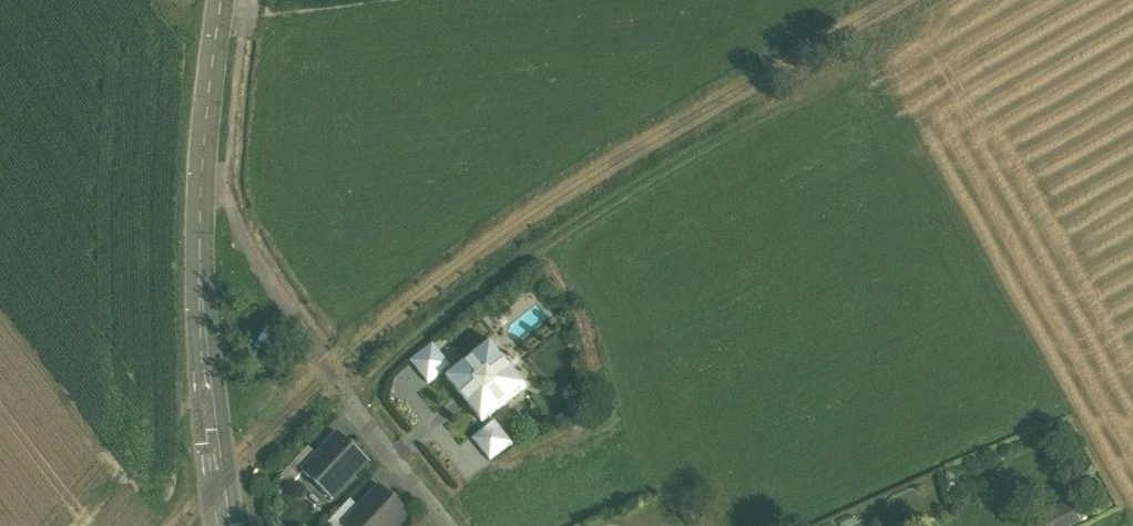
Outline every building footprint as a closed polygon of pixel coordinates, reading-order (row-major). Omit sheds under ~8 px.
[(433,343),(411,361),(429,384),(451,366),(433,343)] [(491,343),(447,378),(482,423),(527,387),(491,343)] [(493,439),(485,429),(472,439),(491,462),(513,444),(503,431),(493,439)] [(344,447),(336,439),(318,457),(303,473),(304,473),(324,492),(331,484),(340,492),(365,466),(356,458),(360,454),(348,442),(344,447)] [(309,447),(281,477),(291,486),(304,473),(303,473),(318,457),(309,447)] [(345,525),(399,525),(406,519),(398,511),(402,507),(390,495),(386,500),(377,492),(360,509),(345,525)] [(329,523),(331,525),(345,525),(360,509),(351,500),(329,523)] [(1083,523),(1076,503),(1040,516),(1044,525),(1075,525),(1083,523)]
